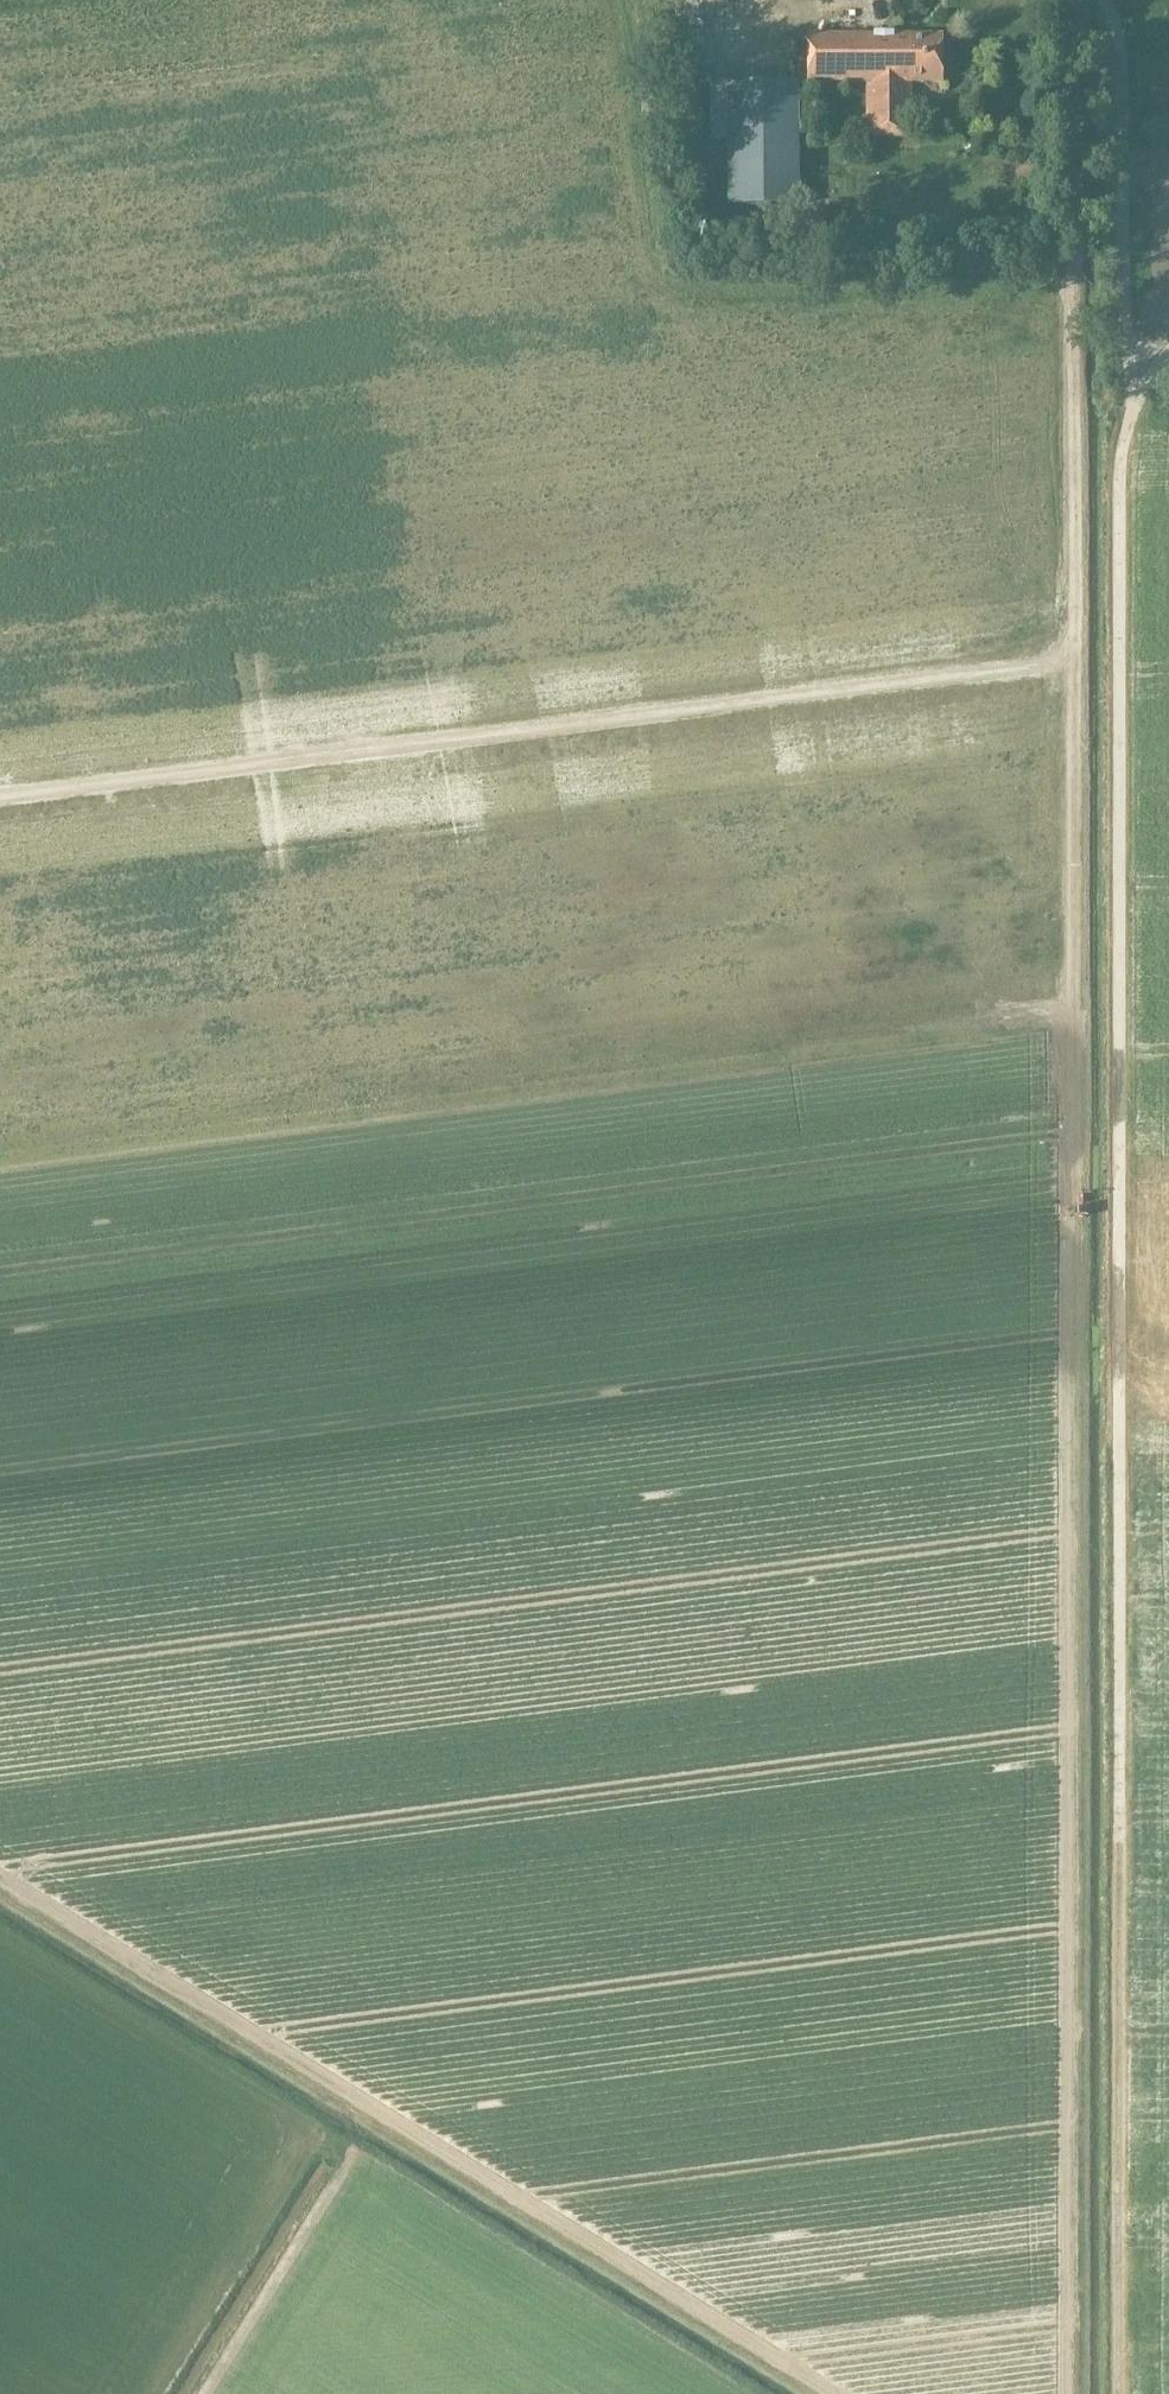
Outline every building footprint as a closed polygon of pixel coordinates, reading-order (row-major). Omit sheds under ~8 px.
[(941,83),(941,35),(807,35),(807,82),(866,83),(866,137),(909,137),(909,82),(941,83)] [(797,82),(726,83),(727,206),(797,206),(797,82)]
